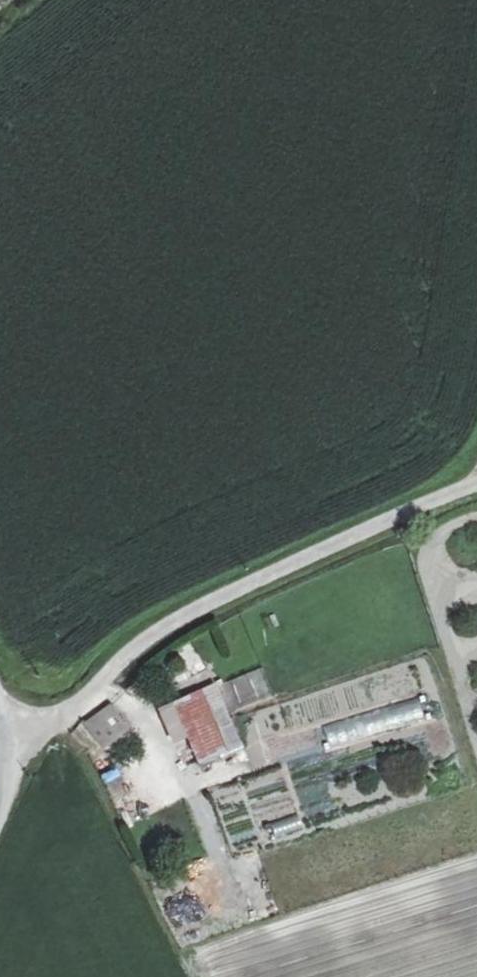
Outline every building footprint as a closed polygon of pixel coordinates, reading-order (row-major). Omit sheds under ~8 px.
[(191,641),(176,649),(190,675),(205,667),(191,641)] [(156,705),(171,742),(184,737),(195,764),(240,746),(214,681),(156,705)] [(417,698),(323,727),(330,750),(425,722),(417,698)] [(111,709),(89,726),(104,748),(127,731),(111,709)] [(240,784),(213,791),(217,805),(244,798),(240,784)]
